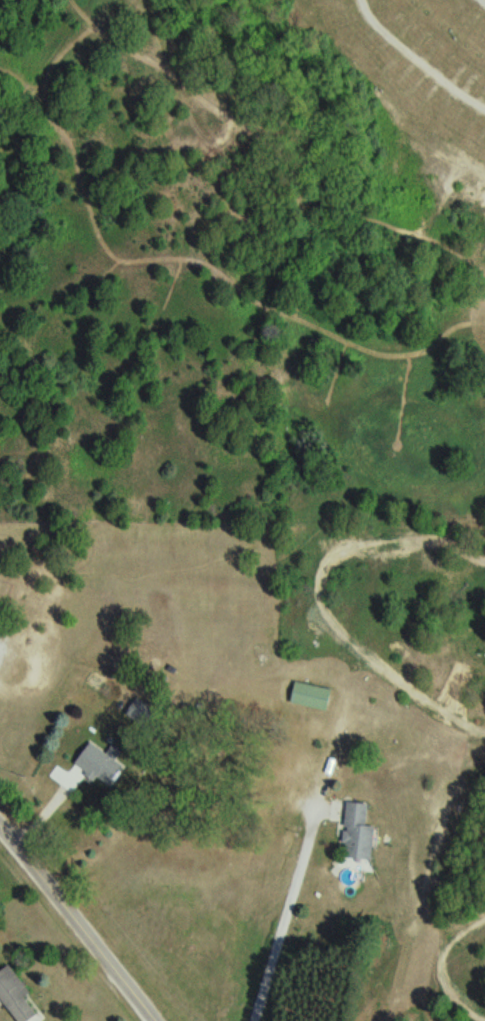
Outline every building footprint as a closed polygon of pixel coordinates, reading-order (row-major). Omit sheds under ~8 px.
[(335,687),(298,682),(295,704),(331,709),(335,687)] [(375,859),(377,826),(369,825),(370,803),(350,802),(347,857),(375,859)] [(14,964),(0,974),(0,992),(21,1020),(38,1020),(46,1015),(32,995),(35,993),(14,964)]
